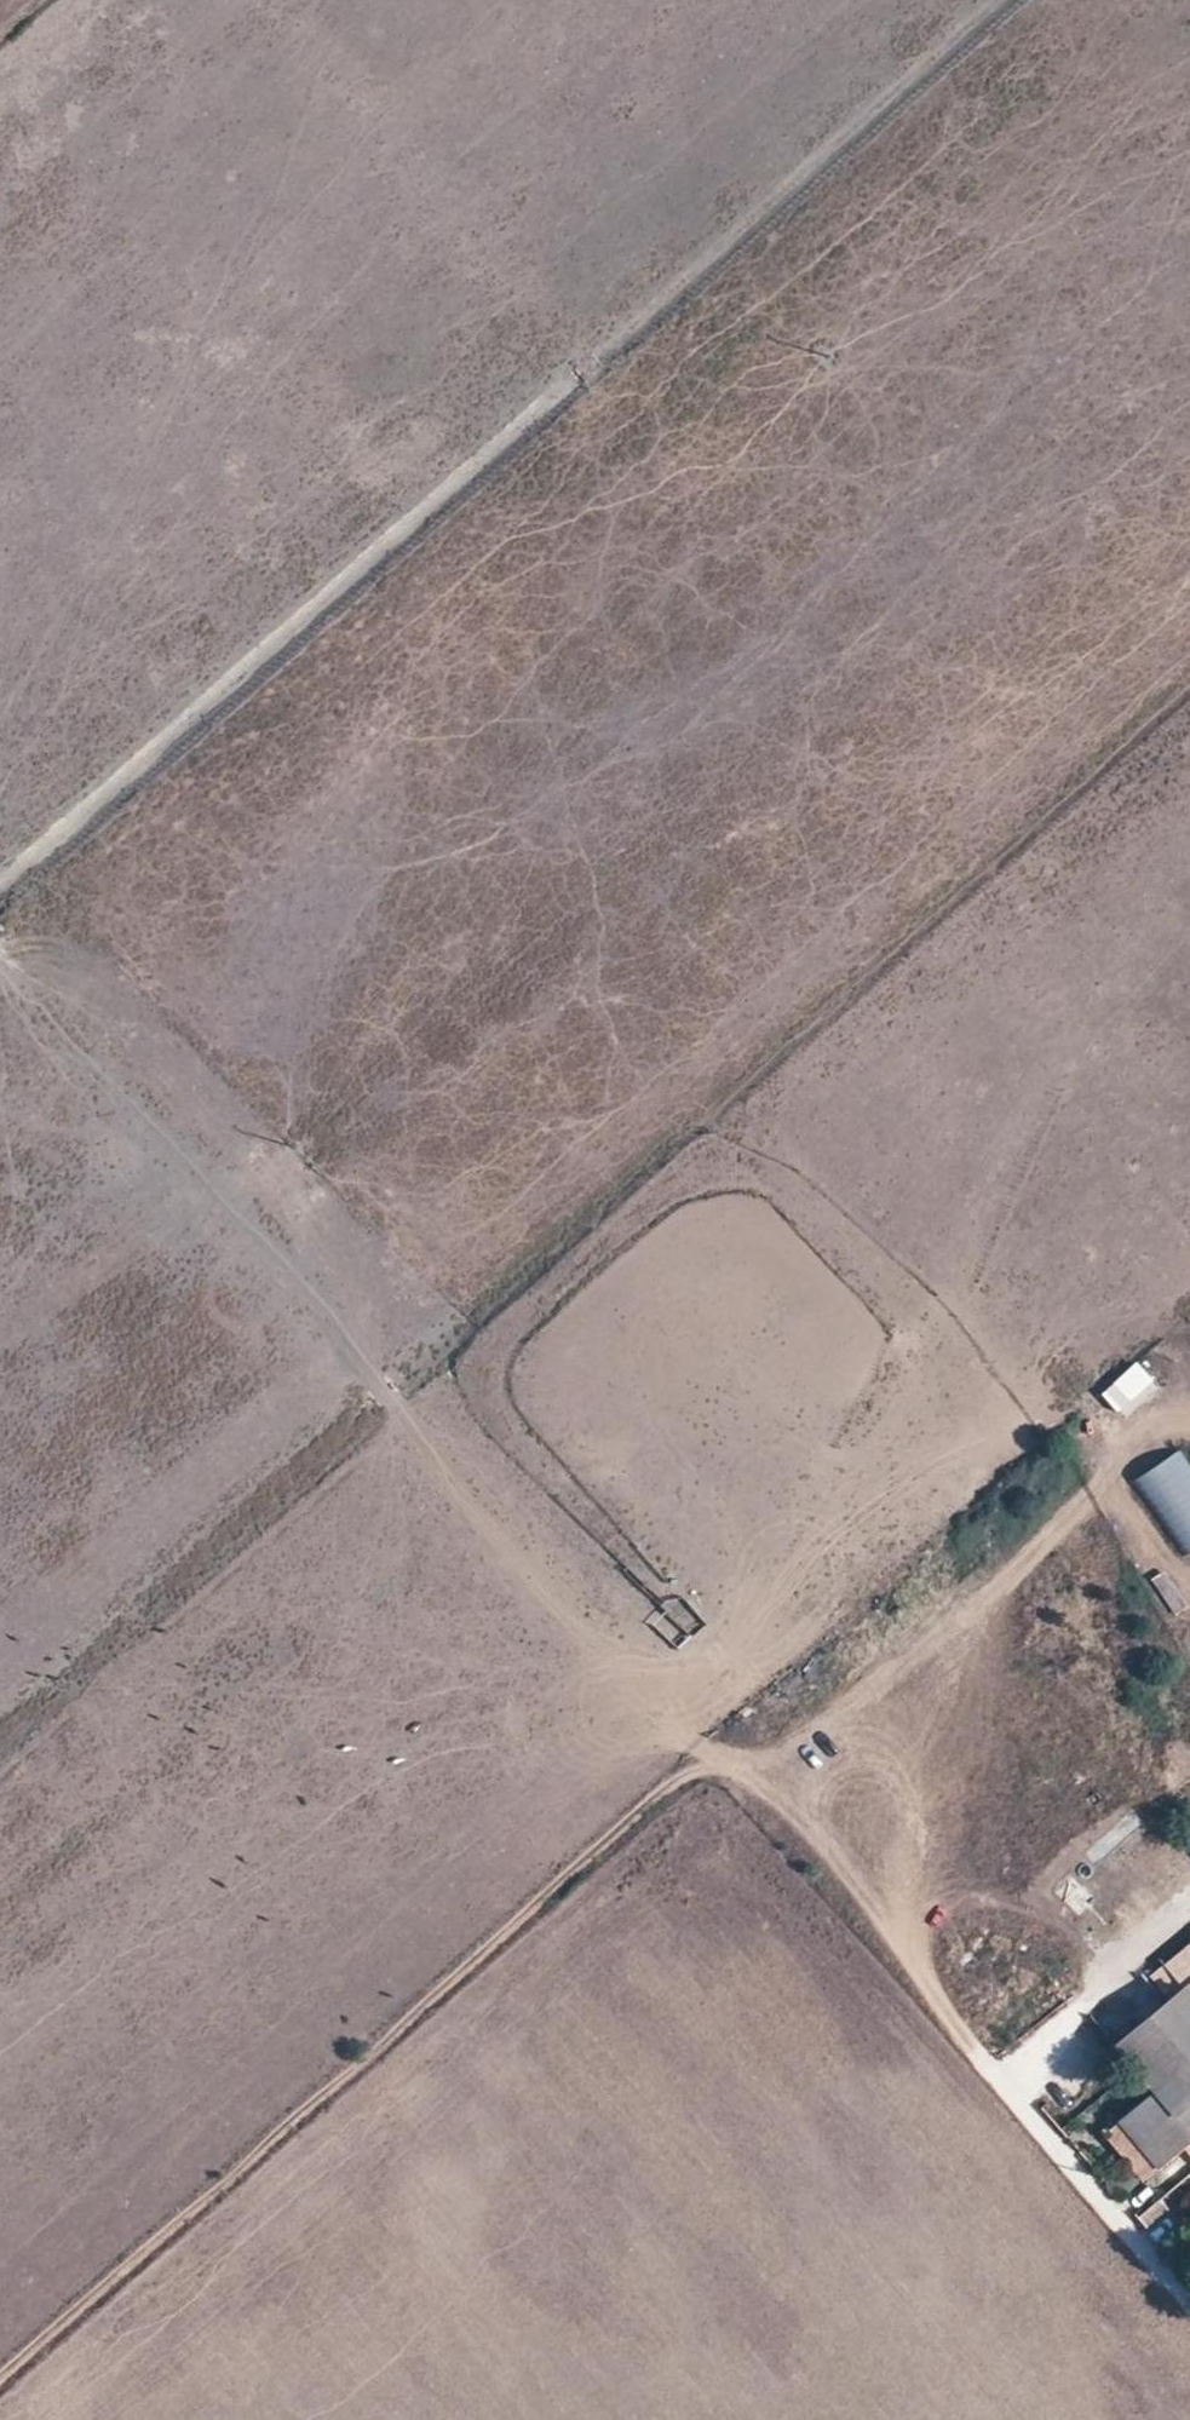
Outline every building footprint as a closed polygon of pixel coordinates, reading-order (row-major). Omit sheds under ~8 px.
[(1137,1362),(1100,1394),(1118,1414),(1155,1382),(1137,1362)] [(1187,1557),(1189,1555),(1189,1466),(1180,1450),(1134,1481),(1187,1557)] [(1114,2037),(1154,2085),(1118,2115),(1157,2162),(1183,2140),(1189,2149),(1189,1974),(1114,2037)] [(1138,2138),(1118,2115),(1104,2127),(1124,2150),(1138,2138)] [(1157,2162),(1138,2138),(1124,2150),(1143,2173),(1157,2162)]
